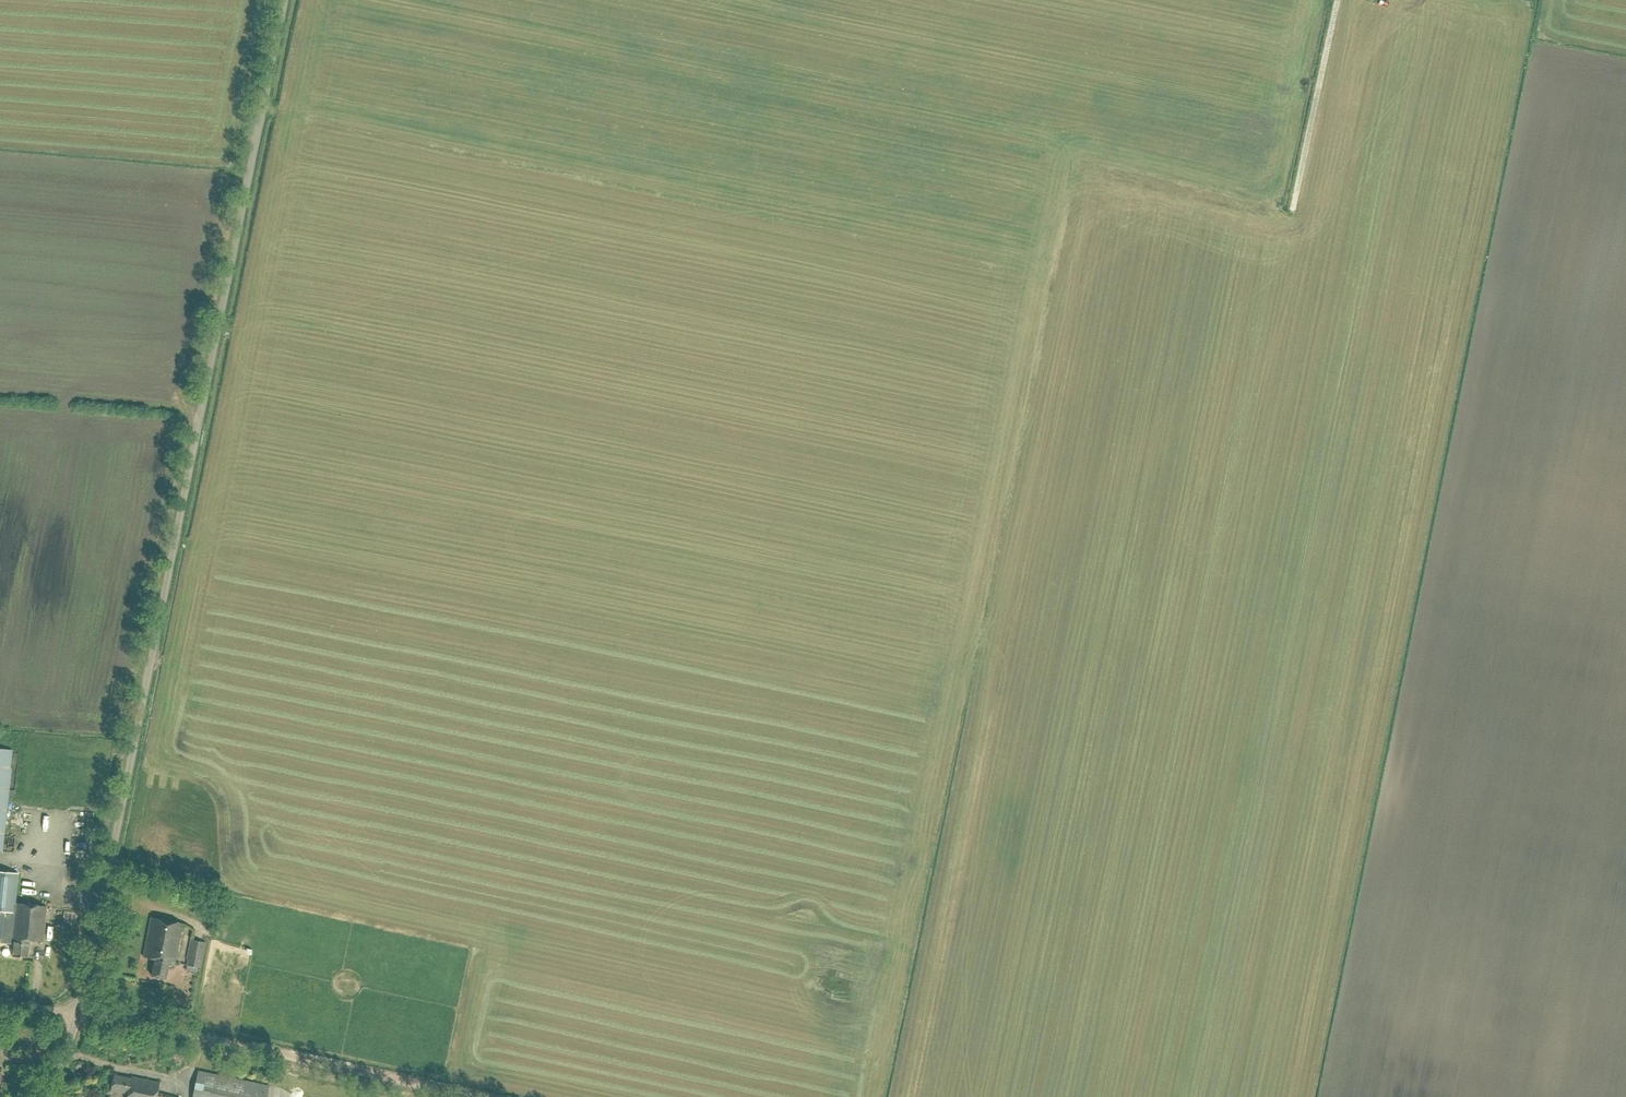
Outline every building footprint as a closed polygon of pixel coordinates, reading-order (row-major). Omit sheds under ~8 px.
[(13,751),(0,749),(0,851),(4,851),(13,751)] [(41,942),(45,906),(13,904),(16,874),(0,872),(0,944),(12,945),(11,957),(26,958),(27,941),(41,942)] [(249,907),(251,897),(230,892),(228,903),(249,907)] [(174,963),(182,923),(149,917),(142,957),(153,959),(150,977),(164,979),(167,962),(174,963)] [(200,968),(205,942),(190,939),(186,959),(188,960),(187,965),(200,968)] [(270,1085),(197,1071),(192,1096),(267,1096),(270,1085)] [(113,1075),(110,1089),(127,1093),(126,1096),(156,1096),(160,1083),(131,1076),(130,1079),(113,1075)]
